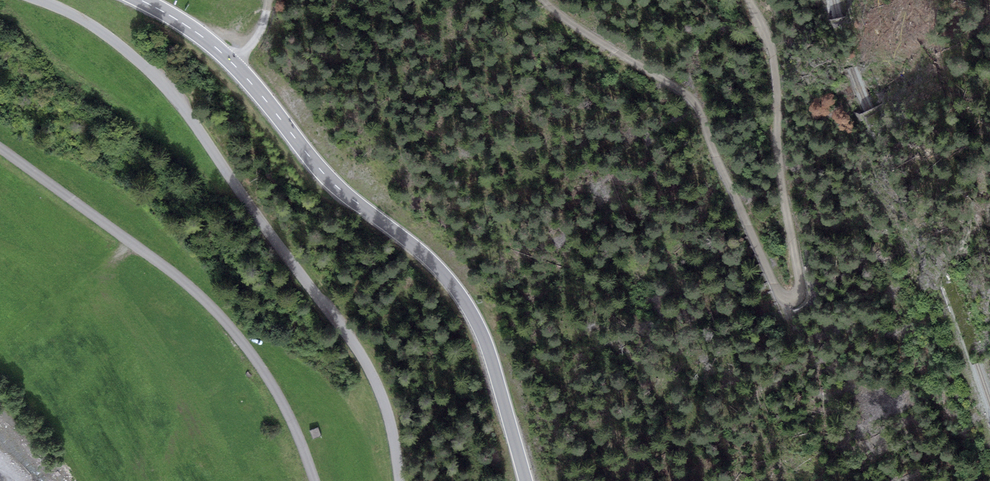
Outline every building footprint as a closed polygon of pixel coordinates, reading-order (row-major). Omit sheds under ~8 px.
[(319,428),(312,430),(314,438),(321,436),(319,428)]
